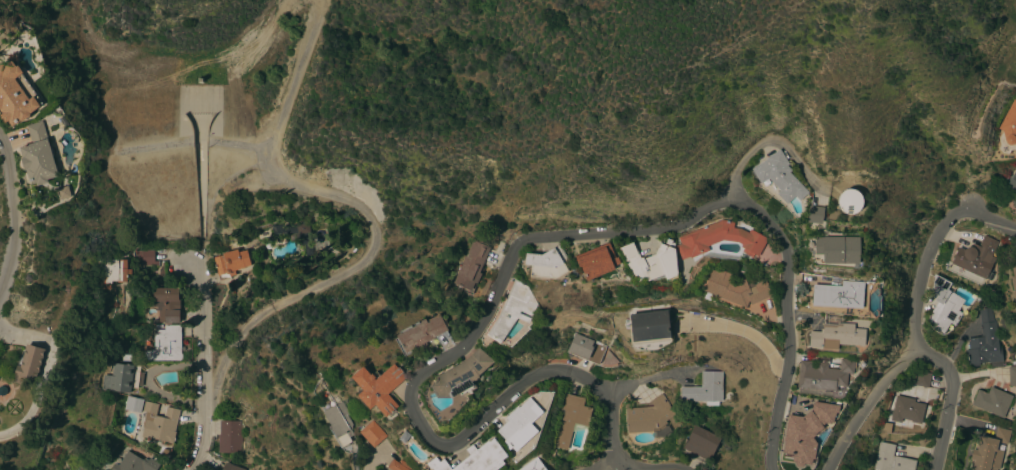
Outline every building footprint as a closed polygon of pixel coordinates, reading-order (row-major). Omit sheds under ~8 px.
[(5,124),(0,117),(0,116),(1,115),(0,114),(0,65),(1,64),(3,65),(9,60),(10,62),(11,61),(16,67),(17,65),(23,73),(21,74),(43,103),(40,105),(40,106),(30,114),(31,115),(22,122),(21,121),(12,127),(12,126),(10,127),(7,123),(5,124)] [(1014,99),(1015,100),(1015,150),(1010,150),(1008,154),(1002,153),(998,148),(1000,145),(999,138),(1003,131),(998,129),(1014,99)] [(43,121),(60,176),(48,180),(49,182),(37,186),(37,183),(33,184),(32,182),(30,182),(27,170),(25,171),(21,158),(23,158),(20,147),(32,144),(27,126),(43,121)] [(779,149),(789,164),(787,165),(791,171),(789,172),(808,192),(799,201),(795,196),(787,204),(776,194),(779,191),(768,179),(760,184),(751,168),(766,159),(765,158),(779,149)] [(1008,179),(1015,171),(1015,207),(1011,203),(1013,197),(1004,186),(1010,181),(1008,179)] [(72,197),(61,200),(57,189),(69,186),(72,197)] [(859,212),(857,213),(855,214),(853,215),(851,215),(849,215),(846,214),(844,213),(843,212),(841,211),(840,209),(839,207),(838,205),(838,203),(838,200),(838,198),(839,196),(841,194),(842,193),(844,191),(846,190),(848,190),(850,189),(852,190),(855,190),(857,191),(858,192),(860,194),(861,196),(862,198),(863,200),(863,202),(863,204),(863,206),(862,208),(860,210),(859,212)] [(824,208),(821,224),(807,222),(809,206),(824,208)] [(721,220),(734,221),(733,228),(740,229),(748,233),(750,229),(767,239),(758,256),(754,254),(752,258),(741,253),(743,248),(740,247),(741,246),(737,244),(723,242),(708,248),(709,251),(690,258),(690,256),(681,259),(676,246),(681,244),(678,237),(721,220)] [(308,223),(310,233),(297,234),(296,224),(308,223)] [(969,250),(969,249),(971,250),(971,249),(976,251),(983,235),(999,242),(991,258),(994,259),(984,281),(965,272),(964,273),(953,268),(953,267),(949,265),(958,245),(969,250)] [(859,237),(859,264),(820,264),(820,260),(813,260),(813,240),(821,240),(821,237),(859,237)] [(458,275),(456,275),(461,262),(463,263),(466,256),(467,257),(473,242),(475,243),(475,241),(478,242),(479,240),(486,243),(485,246),(490,248),(484,264),(486,265),(475,292),(470,290),(469,292),(458,287),(459,285),(455,283),(458,275)] [(615,258),(617,257),(620,264),(613,267),(614,270),(587,281),(581,266),(579,267),(575,257),(608,242),(615,258)] [(635,249),(636,248),(640,258),(644,257),(644,258),(655,254),(657,248),(659,249),(661,244),(673,249),(674,248),(677,278),(669,281),(668,279),(666,280),(664,275),(645,283),(644,280),(637,282),(634,276),(624,261),(626,260),(624,255),(623,255),(618,248),(632,242),(635,249)] [(542,255),(559,245),(568,260),(563,263),(568,272),(555,279),(530,276),(531,266),(525,265),(526,253),(542,255)] [(237,249),(238,253),(246,250),(251,265),(244,267),(244,268),(234,271),(235,275),(229,277),(228,274),(226,275),(226,276),(222,277),(222,274),(217,276),(214,265),(215,264),(213,258),(223,255),(222,254),(237,249)] [(153,250),(153,261),(158,261),(158,266),(142,266),(142,264),(139,264),(139,252),(141,252),(143,250),(153,250)] [(127,269),(131,269),(131,274),(127,274),(127,282),(118,282),(118,281),(112,281),(112,284),(111,284),(111,290),(102,290),(102,277),(98,277),(99,259),(113,259),(113,260),(115,260),(115,261),(119,261),(119,259),(127,259),(127,269)] [(717,272),(718,269),(731,274),(729,280),(736,283),(744,279),(747,285),(752,282),(753,285),(765,280),(772,296),(750,305),(748,301),(746,308),(703,291),(712,270),(717,272)] [(954,326),(950,323),(943,334),(932,327),(934,325),(928,321),(933,313),(931,312),(937,302),(934,301),(935,297),(930,294),(932,291),(930,290),(932,286),(934,274),(951,283),(947,289),(964,300),(958,310),(962,313),(954,326)] [(498,319),(515,279),(528,286),(538,304),(529,323),(518,318),(501,344),(487,335),(498,319)] [(813,285),(841,286),(841,281),(864,282),(862,309),(811,306),(813,285)] [(152,297),(150,297),(150,289),(154,289),(154,288),(178,288),(178,310),(179,310),(179,316),(180,316),(180,322),(179,322),(179,323),(164,323),(164,322),(158,322),(158,311),(156,311),(156,307),(152,307),(152,297)] [(982,337),(978,309),(989,308),(990,309),(994,322),(995,321),(999,347),(1000,347),(1002,361),(988,363),(988,362),(979,363),(979,366),(967,368),(965,350),(969,350),(967,339),(982,337)] [(667,310),(671,340),(631,345),(629,329),(626,330),(626,325),(631,324),(630,315),(667,310)] [(412,326),(413,328),(415,326),(414,324),(419,322),(420,323),(422,322),(421,321),(426,319),(428,323),(430,322),(429,320),(438,315),(439,317),(441,316),(443,319),(445,318),(450,326),(447,328),(449,330),(427,342),(428,344),(418,350),(417,348),(412,351),(413,352),(405,356),(396,339),(399,338),(398,336),(402,334),(401,332),(412,326)] [(809,331),(820,332),(820,329),(823,329),(823,327),(836,327),(836,326),(841,326),(842,323),(854,324),(854,329),(865,329),(865,346),(838,345),(838,350),(822,349),(822,348),(809,347),(809,331)] [(181,325),(181,350),(183,350),(184,352),(182,355),(182,358),(180,360),(143,361),(143,351),(151,351),(150,350),(153,350),(153,330),(164,330),(164,326),(181,325)] [(593,341),(593,342),(605,347),(598,365),(568,353),(568,351),(567,351),(574,333),(593,341)] [(37,381),(28,378),(26,385),(12,382),(17,365),(21,366),(27,344),(45,349),(37,381)] [(495,362),(479,376),(480,377),(472,382),(474,385),(453,398),(438,398),(433,387),(439,376),(465,362),(480,348),(495,362)] [(811,362),(811,368),(816,368),(817,362),(828,363),(827,368),(839,370),(840,359),(855,360),(855,361),(856,361),(855,368),(856,368),(855,373),(853,372),(853,374),(847,373),(846,387),(837,386),(836,392),(797,387),(800,361),(811,362)] [(113,363),(134,367),(130,388),(130,393),(100,389),(102,375),(111,376),(113,363)] [(364,366),(372,375),(373,374),(378,379),(395,364),(399,368),(400,368),(404,372),(403,373),(407,378),(388,394),(399,406),(386,417),(376,405),(371,410),(358,396),(364,391),(352,377),(364,366)] [(1008,367),(1015,366),(1015,386),(1009,386),(1008,367)] [(928,388),(914,385),(918,370),(931,373),(928,388)] [(722,402),(718,402),(718,406),(706,406),(706,402),(680,402),(680,387),(700,387),(701,371),(722,372),(722,402)] [(1012,396),(1003,419),(971,405),(978,389),(987,394),(990,387),(1012,396)] [(587,427),(574,423),(567,450),(555,447),(564,410),(562,409),(566,394),(584,399),(583,406),(592,408),(587,427)] [(653,407),(650,402),(661,394),(669,404),(668,405),(675,414),(665,421),(667,424),(665,425),(666,427),(660,431),(627,433),(626,409),(653,407)] [(140,413),(124,409),(126,396),(143,399),(140,413)] [(913,423),(910,422),(910,421),(901,418),(900,423),(890,421),(896,396),(914,399),(913,402),(918,403),(913,423)] [(517,407),(518,408),(529,398),(536,405),(533,408),(540,415),(531,424),(536,430),(515,450),(505,440),(505,441),(502,438),(503,437),(497,431),(508,421),(505,418),(517,407)] [(175,432),(176,432),(173,444),(168,443),(168,442),(147,437),(147,438),(141,437),(143,428),(142,428),(145,412),(142,411),(144,401),(158,404),(155,416),(164,418),(166,407),(179,410),(175,432)] [(357,426),(351,429),(354,434),(349,437),(352,442),(342,448),(331,428),(332,428),(324,413),(343,401),(357,426)] [(816,444),(814,460),(812,459),(811,465),(804,464),(802,467),(800,468),(796,467),(795,465),(795,463),(791,462),(792,455),(782,454),(783,445),(787,420),(788,420),(789,416),(798,418),(802,417),(811,411),(812,403),(813,403),(813,401),(839,406),(837,413),(835,413),(835,416),(833,416),(833,422),(832,423),(830,423),(830,424),(824,424),(821,426),(823,428),(815,434),(816,435),(812,438),(814,441),(816,444)] [(240,436),(241,436),(241,444),(239,444),(239,454),(218,453),(218,435),(219,435),(220,420),(240,421),(240,436)] [(387,436),(373,448),(360,433),(373,420),(387,436)] [(720,438),(707,464),(681,451),(694,425),(720,438)] [(1003,451),(999,469),(997,469),(972,469),(973,466),(971,466),(972,460),(970,460),(972,449),(976,451),(977,447),(975,446),(976,444),(978,444),(980,436),(994,439),(997,427),(1010,431),(1007,445),(998,442),(996,450),(1003,451)] [(505,464),(497,469),(433,469),(432,468),(430,469),(426,464),(435,457),(439,462),(443,459),(451,469),(470,455),(466,450),(472,444),(476,450),(488,441),(489,442),(494,438),(508,456),(502,460),(505,464)] [(916,460),(914,469),(880,469),(873,469),(879,441),(895,445),(893,455),(916,460)] [(160,464),(156,469),(110,469),(115,463),(118,465),(127,450),(143,460),(144,458),(148,460),(150,458),(153,460),(154,458),(158,460),(157,462),(160,464)] [(537,457),(546,469),(519,469),(520,469),(537,457)] [(390,459),(385,467),(389,469),(406,469),(390,459)] [(412,468),(411,469),(392,469),(400,459),(412,468)] [(244,469),(221,469),(226,462),(244,469)]
